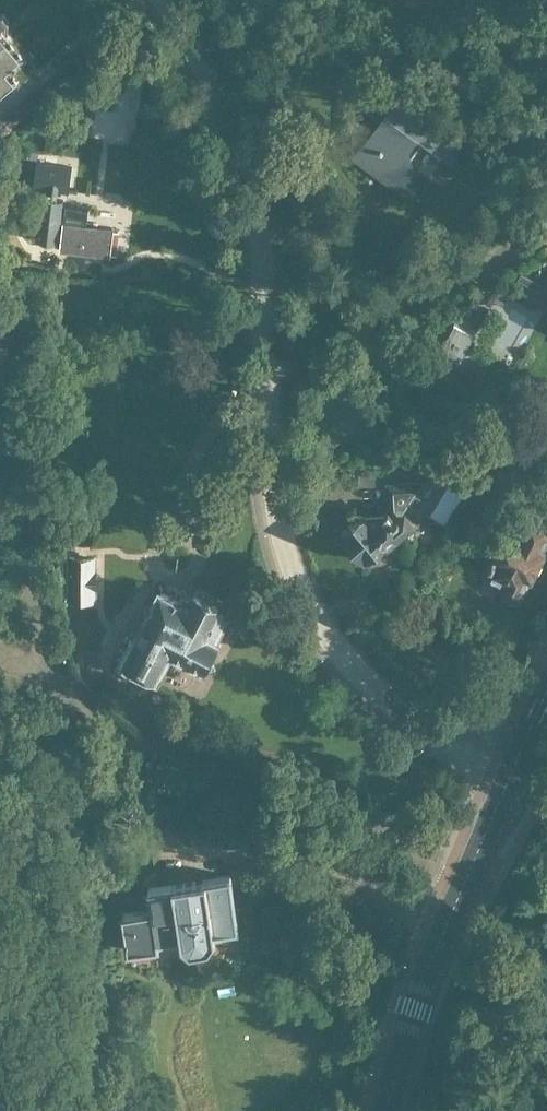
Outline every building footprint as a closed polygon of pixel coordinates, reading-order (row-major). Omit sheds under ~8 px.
[(11,30),(9,28),(10,18),(4,12),(0,11),(0,40),(11,30)] [(2,92),(2,93),(23,74),(22,74),(29,67),(21,58),(29,51),(11,30),(0,40),(0,93),(2,92)] [(413,168),(410,155),(424,136),(452,157),(468,134),(404,88),(354,157),(399,189),(413,168)] [(32,166),(31,179),(35,179),(34,186),(33,186),(33,188),(41,189),(35,240),(58,242),(59,239),(62,240),(61,248),(109,253),(112,229),(84,226),(85,221),(87,222),(88,208),(63,205),(63,200),(57,200),(58,191),(69,192),(72,166),(36,162),(36,164),(36,166),(32,166)] [(471,349),(464,338),(456,343),(463,354),(471,349)] [(360,515),(342,529),(367,560),(389,542),(390,544),(422,519),(418,511),(425,499),(420,496),(429,481),(388,483),(390,514),(360,515)] [(523,527),(521,527),(519,527),(514,531),(513,533),(503,528),(488,558),(491,559),(484,572),(508,584),(505,589),(507,593),(513,596),(521,594),(530,575),(531,575),(543,552),(542,551),(546,541),(546,514),(537,509),(530,511),(528,517),(530,523),(527,529),(523,527)] [(96,554),(69,554),(68,598),(95,598),(96,554)] [(170,646),(171,647),(203,663),(215,640),(205,634),(219,607),(182,588),(177,599),(162,591),(148,618),(177,633),(170,646)] [(177,633),(148,618),(137,640),(132,638),(131,639),(121,634),(113,649),(123,655),(123,656),(125,657),(120,667),(144,679),(149,670),(157,674),(171,647),(170,646),(177,633)] [(240,926),(232,873),(148,886),(151,908),(123,912),(129,950),(160,945),(159,939),(183,935),(184,941),(192,947),(209,944),(215,936),(214,930),(240,926)]
